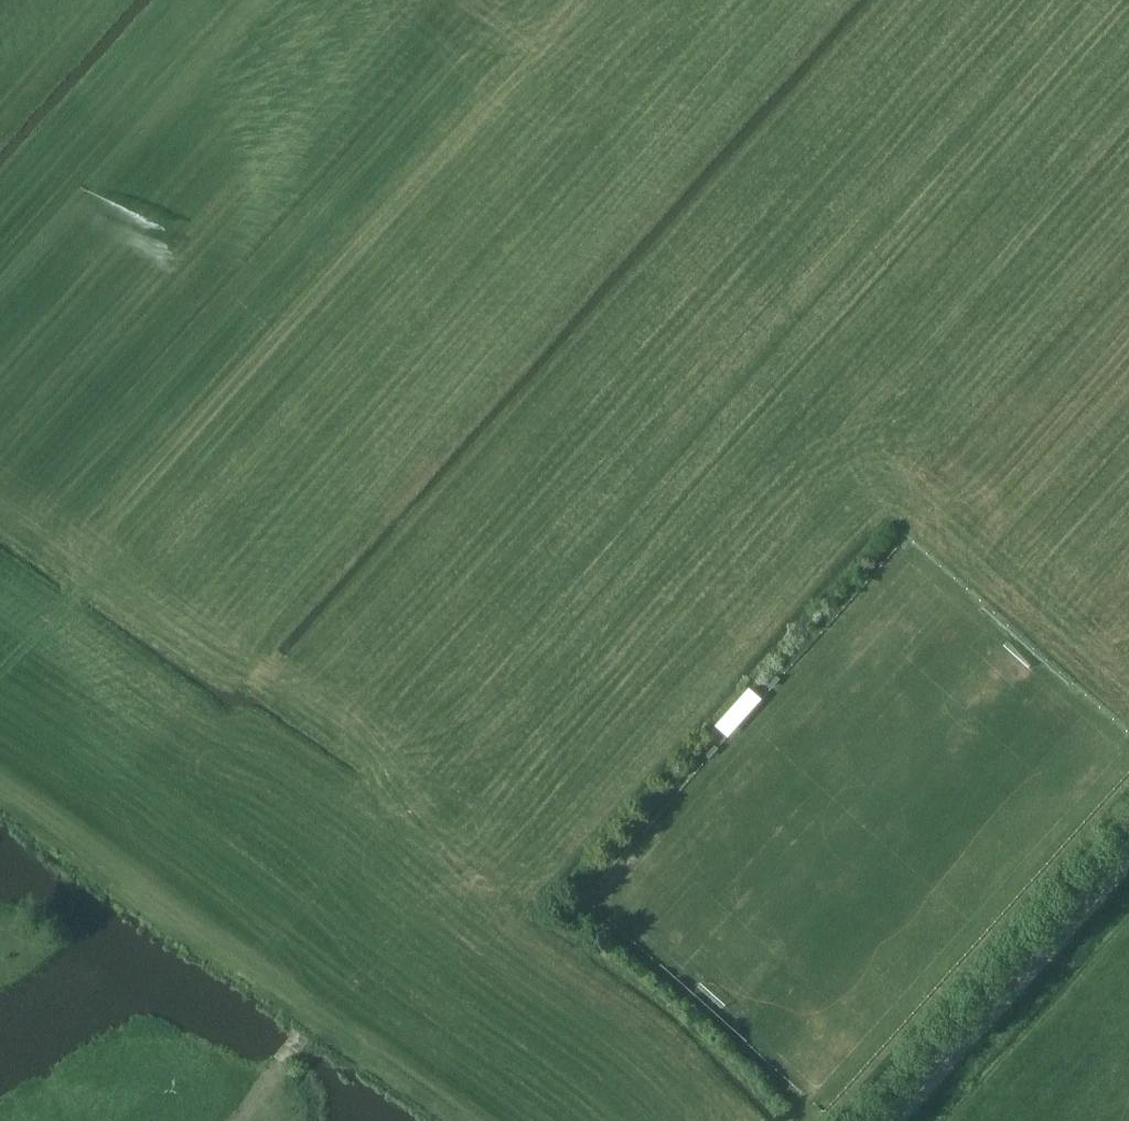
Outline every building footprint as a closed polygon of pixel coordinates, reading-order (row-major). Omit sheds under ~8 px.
[(727,737),(761,699),(748,687),(714,726),(727,737)]
